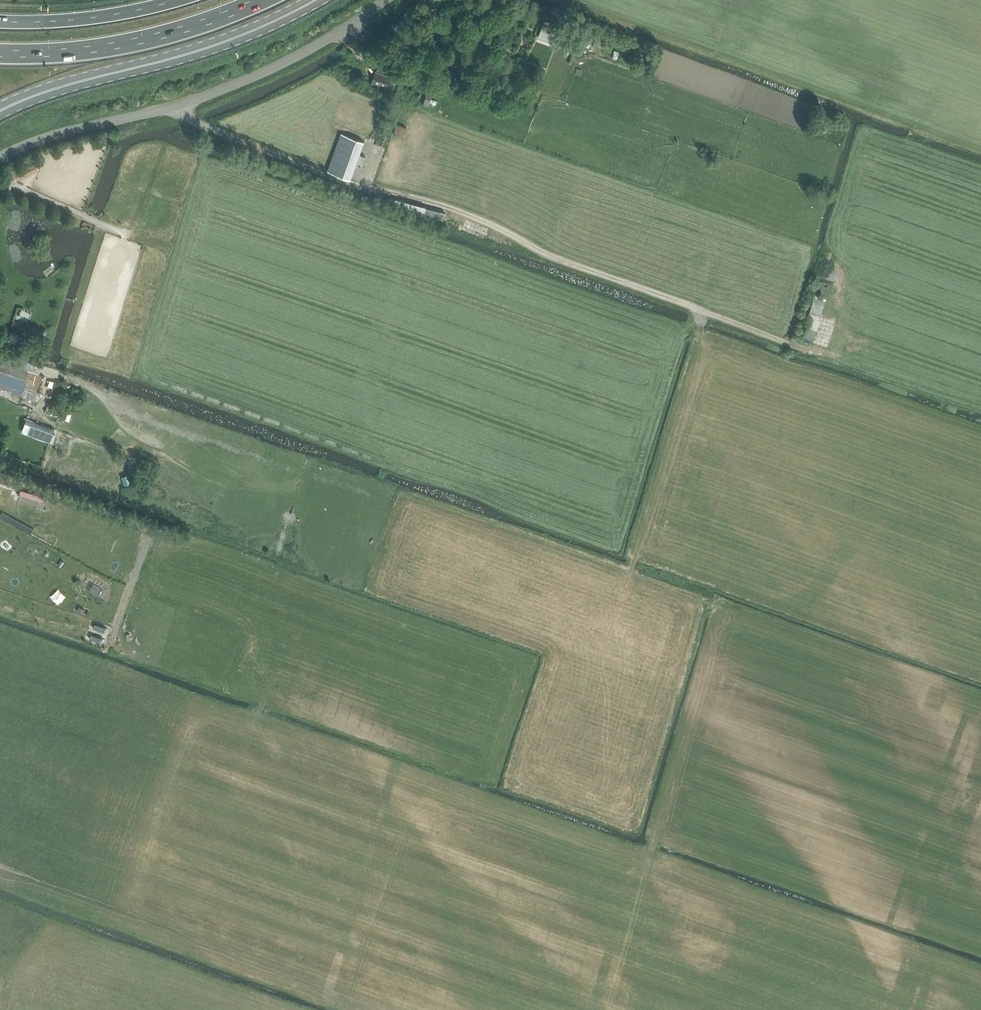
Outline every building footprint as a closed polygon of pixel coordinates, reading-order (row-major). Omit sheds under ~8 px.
[(537,37),(552,42),(559,25),(544,19),(537,37)] [(508,79),(521,84),(524,75),(511,70),(508,79)] [(372,83),(387,88),(391,77),(376,71),(372,83)] [(396,99),(413,105),(414,104),(416,104),(419,96),(399,89),(396,99)] [(423,107),(429,108),(432,97),(427,95),(423,107)] [(328,171),(351,179),(364,141),(341,133),(328,171)] [(12,171),(16,180),(38,171),(34,162),(12,171)] [(20,393),(28,370),(0,361),(0,387),(20,393)]
